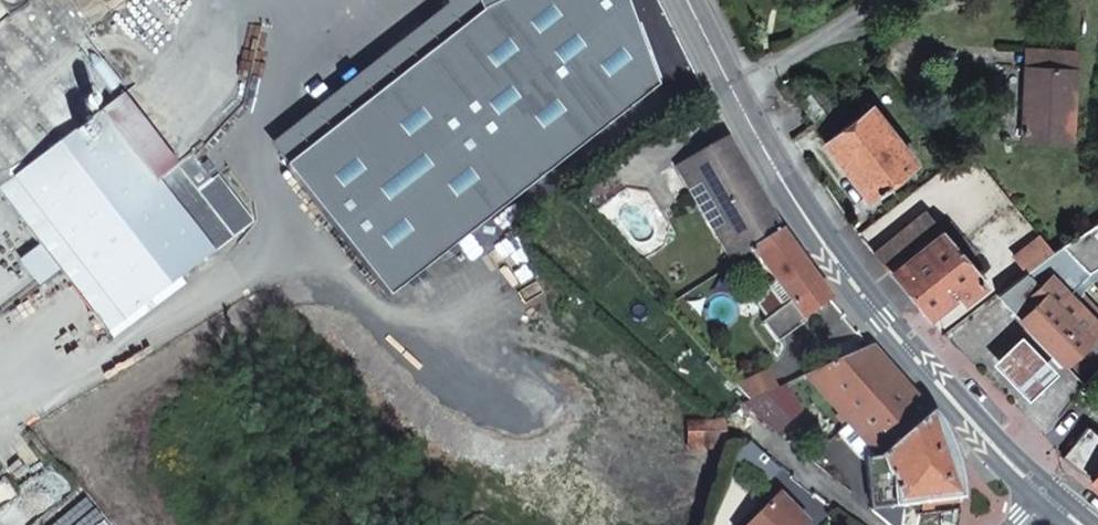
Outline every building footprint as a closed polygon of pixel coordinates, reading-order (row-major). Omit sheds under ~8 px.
[(480,12),(284,166),(387,297),(666,77),(630,0),(475,0),(480,12)] [(91,20),(39,60),(0,90),(0,188),(106,327),(246,222),(193,150),(177,162),(124,90),(136,81),(91,20)] [(1072,142),(1076,50),(1026,49),(1022,141),(1072,142)] [(868,200),(914,164),(871,107),(859,115),(846,98),(811,125),(825,143),(868,200)] [(746,172),(726,137),(687,159),(742,254),(751,249),(780,230),(746,172)] [(965,171),(978,161),(970,149),(955,160),(965,171)] [(674,166),(730,262),(742,254),(687,159),(674,166)] [(968,265),(980,254),(949,218),(937,228),(926,215),(875,255),(891,274),(928,318),(957,295),(963,303),(985,285),(968,265)] [(1086,271),(1091,268),(1094,274),(1097,271),(1097,222),(1062,246),(1086,271)] [(780,230),(751,249),(791,299),(805,317),(831,299),(788,241),(780,230)] [(1027,273),(1053,252),(1041,237),(1016,258),(1027,273)] [(998,297),(1064,365),(1097,331),(1097,321),(1076,300),(1083,294),(1076,287),(1089,274),(1086,271),(1062,246),(1053,252),(1027,273),(998,297)] [(805,317),(791,299),(763,321),(778,340),(806,319),(805,317)] [(870,344),(811,371),(880,452),(930,415),(870,344)] [(775,369),(742,384),(755,398),(782,385),(775,369)] [(782,385),(755,398),(750,400),(780,427),(804,406),(790,381),(782,385)] [(871,510),(888,524),(898,524),(902,508),(958,501),(955,468),(930,415),(880,452),(869,458),(871,510)] [(688,447),(723,446),(724,422),(689,421),(688,447)] [(1094,423),(1084,422),(1057,454),(1097,486),(1097,426),(1094,423)] [(773,469),(744,446),(731,462),(760,486),(773,469)] [(805,523),(777,494),(745,524),(803,524),(805,523)]
